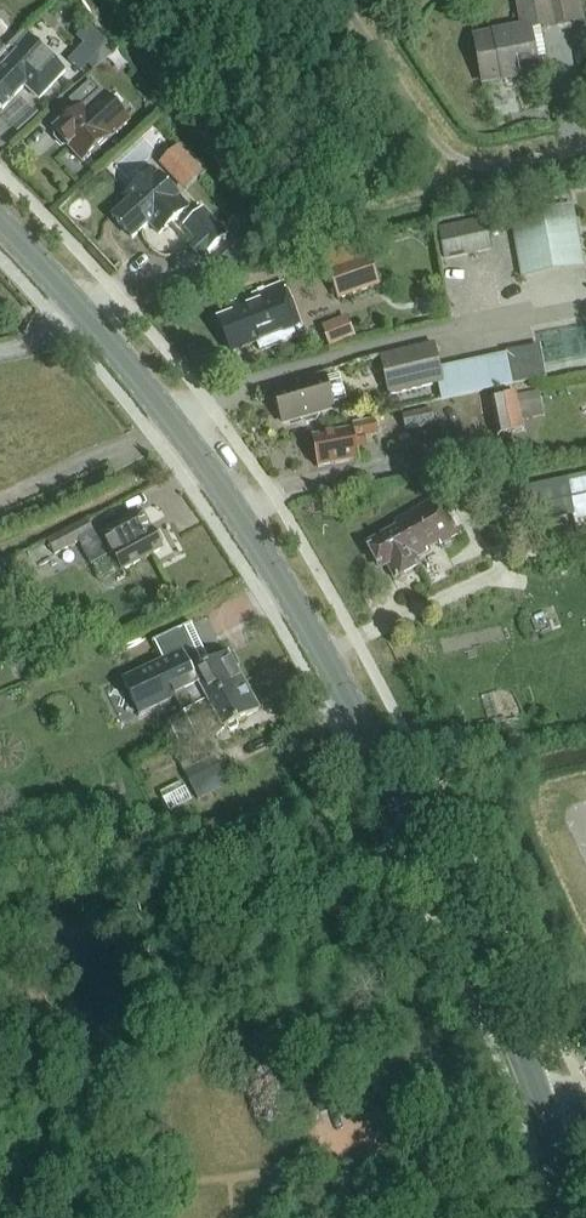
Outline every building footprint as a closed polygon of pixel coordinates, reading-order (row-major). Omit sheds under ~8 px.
[(503,80),(538,74),(529,31),(584,20),(581,0),(517,0),(521,22),(472,31),(482,85),(503,80)] [(0,55),(0,108),(2,110),(24,87),(39,100),(65,73),(24,33),(11,47),(10,46),(6,50),(0,55)] [(104,50),(90,36),(67,59),(82,73),(104,50)] [(77,111),(55,131),(83,163),(111,138),(109,135),(124,122),(104,100),(90,83),(69,101),(77,111)] [(181,189),(203,170),(177,141),(156,159),(181,189)] [(124,197),(129,202),(113,217),(133,239),(149,224),(159,234),(189,207),(154,169),(124,197)] [(520,273),(583,263),(573,202),(510,212),(520,273)] [(227,235),(203,208),(183,226),(194,238),(188,244),(200,258),(227,235)] [(437,228),(444,260),(492,250),(486,218),(437,228)] [(244,239),(235,247),(253,267),(267,265),(244,239)] [(356,241),(322,252),(339,300),(380,286),(369,254),(362,257),(356,241)] [(229,253),(209,271),(212,274),(244,269),(229,253)] [(261,352),(302,336),(283,285),(231,305),(234,313),(220,319),(233,354),(258,344),(261,352)] [(347,316),(322,326),(330,347),(355,337),(347,316)] [(434,344),(380,357),(389,396),(443,384),(434,344)] [(453,396),(545,375),(538,344),(446,364),(453,396)] [(317,421),(320,416),(319,412),(335,408),(326,377),(274,392),(283,423),(301,418),(302,421),(308,424),(317,421)] [(526,437),(518,395),(489,401),(497,443),(526,437)] [(436,425),(433,410),(401,417),(404,432),(436,425)] [(355,440),(378,436),(375,421),(354,425),(355,430),(314,437),(319,468),(358,461),(355,440)] [(585,517),(585,473),(540,483),(541,487),(522,491),(530,529),(585,517)] [(416,560),(458,537),(438,500),(395,525),(399,532),(369,548),(381,570),(388,566),(396,580),(420,567),(416,560)] [(143,513),(96,539),(85,520),(47,540),(55,555),(79,541),(92,565),(114,554),(124,572),(163,550),(162,548),(163,543),(159,535),(154,534),(143,513)] [(184,653),(124,682),(140,715),(201,685),(210,702),(244,683),(228,654),(193,674),(184,653)] [(225,731),(227,730),(230,732),(238,728),(237,724),(260,712),(244,683),(210,702),(225,731)] [(168,721),(179,743),(196,735),(185,712),(168,721)] [(199,799),(227,784),(212,757),(199,764),(194,755),(189,757),(185,750),(175,755),(199,799)] [(169,812),(191,801),(182,782),(160,793),(169,812)]
